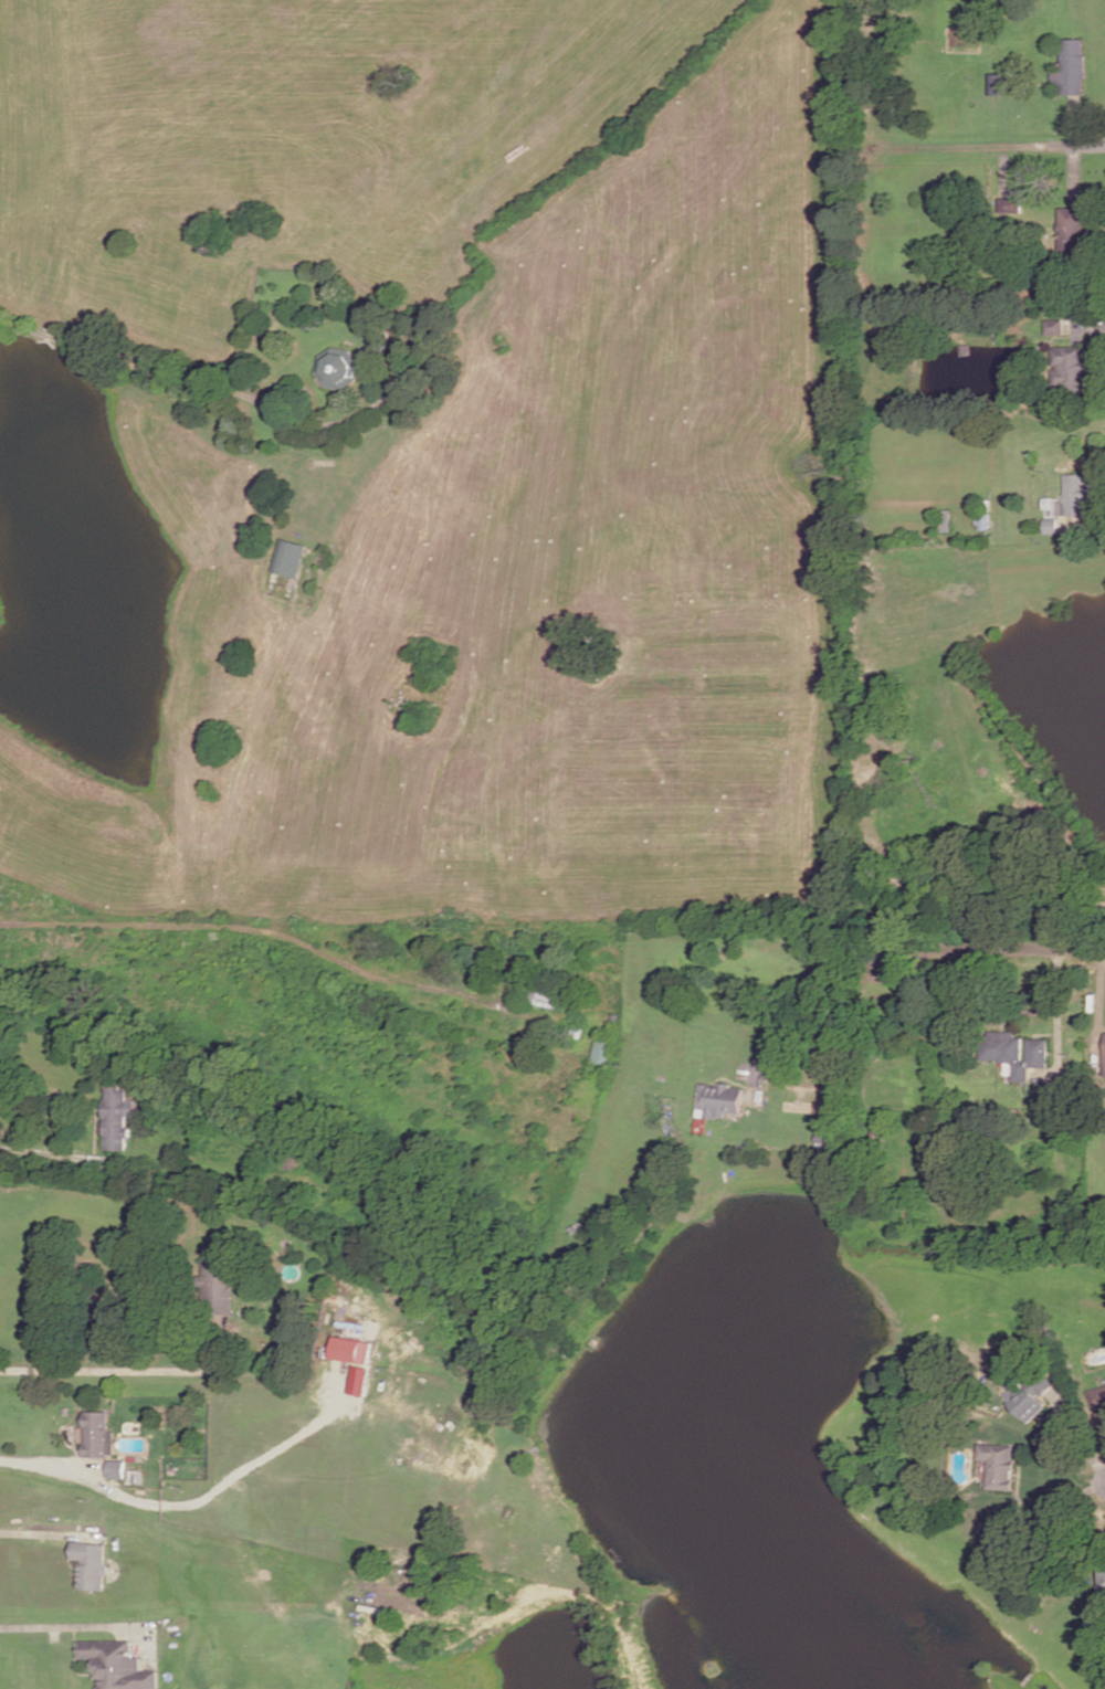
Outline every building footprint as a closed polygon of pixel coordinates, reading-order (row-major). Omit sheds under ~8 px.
[(1063,67),(1054,67),(1054,81),(1065,81),(1065,92),(1075,92),(1086,91),(1085,36),(1062,36),(1063,67)] [(993,91),(1006,91),(1006,71),(993,71),(993,91)] [(999,212),(1021,212),(1021,197),(999,197),(999,212)] [(1063,204),(1062,240),(1085,240),(1086,204),(1063,204)] [(1048,317),(1049,331),(1066,330),(1065,316),(1048,317)] [(319,386),(347,390),(348,382),(357,383),(362,350),(375,353),(375,351),(327,343),(319,386)] [(1054,346),(1086,345),(1086,358),(1090,358),(1091,389),(1059,390),(1059,380),(1054,380),(1054,366),(1060,366),(1060,360),(1055,360),(1054,346)] [(1065,472),(1065,515),(1059,515),(1059,518),(1046,518),(1046,531),(1061,531),(1061,526),(1088,525),(1088,498),(1092,498),(1092,481),(1087,481),(1087,472),(1065,472)] [(982,497),(981,527),(992,527),(992,498),(982,497)] [(941,507),(943,530),(953,529),(951,507),(941,507)] [(305,543),(279,538),(273,572),(299,577),(305,543)] [(982,1028),(981,1056),(1000,1057),(1000,1059),(1013,1059),(1013,1079),(1030,1079),(1030,1062),(1049,1062),(1049,1036),(1028,1036),(1028,1057),(1023,1056),(1023,1035),(1015,1035),(1015,1033),(1013,1033),(1013,1030),(982,1028)] [(615,1041),(599,1037),(593,1060),(609,1064),(615,1041)] [(702,1079),(697,1107),(706,1108),(705,1116),(720,1118),(720,1115),(726,1116),(728,1107),(741,1109),(745,1086),(730,1084),(730,1081),(719,1080),(719,1083),(702,1079)] [(104,1149),(126,1150),(127,1116),(136,1116),(136,1100),(127,1100),(127,1086),(105,1085),(104,1149)] [(206,1313),(232,1314),(233,1274),(221,1274),(221,1263),(207,1262),(206,1313)] [(374,1339),(335,1333),(331,1358),(355,1361),(350,1393),(365,1395),(374,1339)] [(1009,1402),(1029,1421),(1045,1403),(1035,1393),(1041,1386),(1048,1393),(1057,1382),(1041,1366),(1023,1384),(1019,1380),(1015,1382),(1010,1376),(1003,1383),(1010,1389),(1004,1393),(1011,1400),(1009,1402)] [(1091,1385),(1091,1408),(1104,1408),(1104,1385),(1091,1385)] [(84,1456),(114,1456),(114,1431),(108,1431),(109,1411),(84,1410),(84,1426),(79,1426),(79,1443),(84,1443),(84,1456)] [(981,1440),(979,1458),(992,1459),(989,1485),(1014,1487),(1015,1476),(1011,1476),(1012,1466),(1015,1467),(1017,1458),(1013,1457),(1014,1444),(981,1440)] [(124,1478),(125,1459),(107,1458),(107,1477),(124,1478)] [(72,1540),(71,1559),(79,1559),(78,1589),(102,1590),(103,1576),(105,1576),(106,1542),(72,1540)] [(75,1640),(76,1659),(94,1658),(95,1688),(144,1688),(157,1688),(157,1669),(140,1670),(139,1656),(131,1656),(130,1639),(75,1640)]
